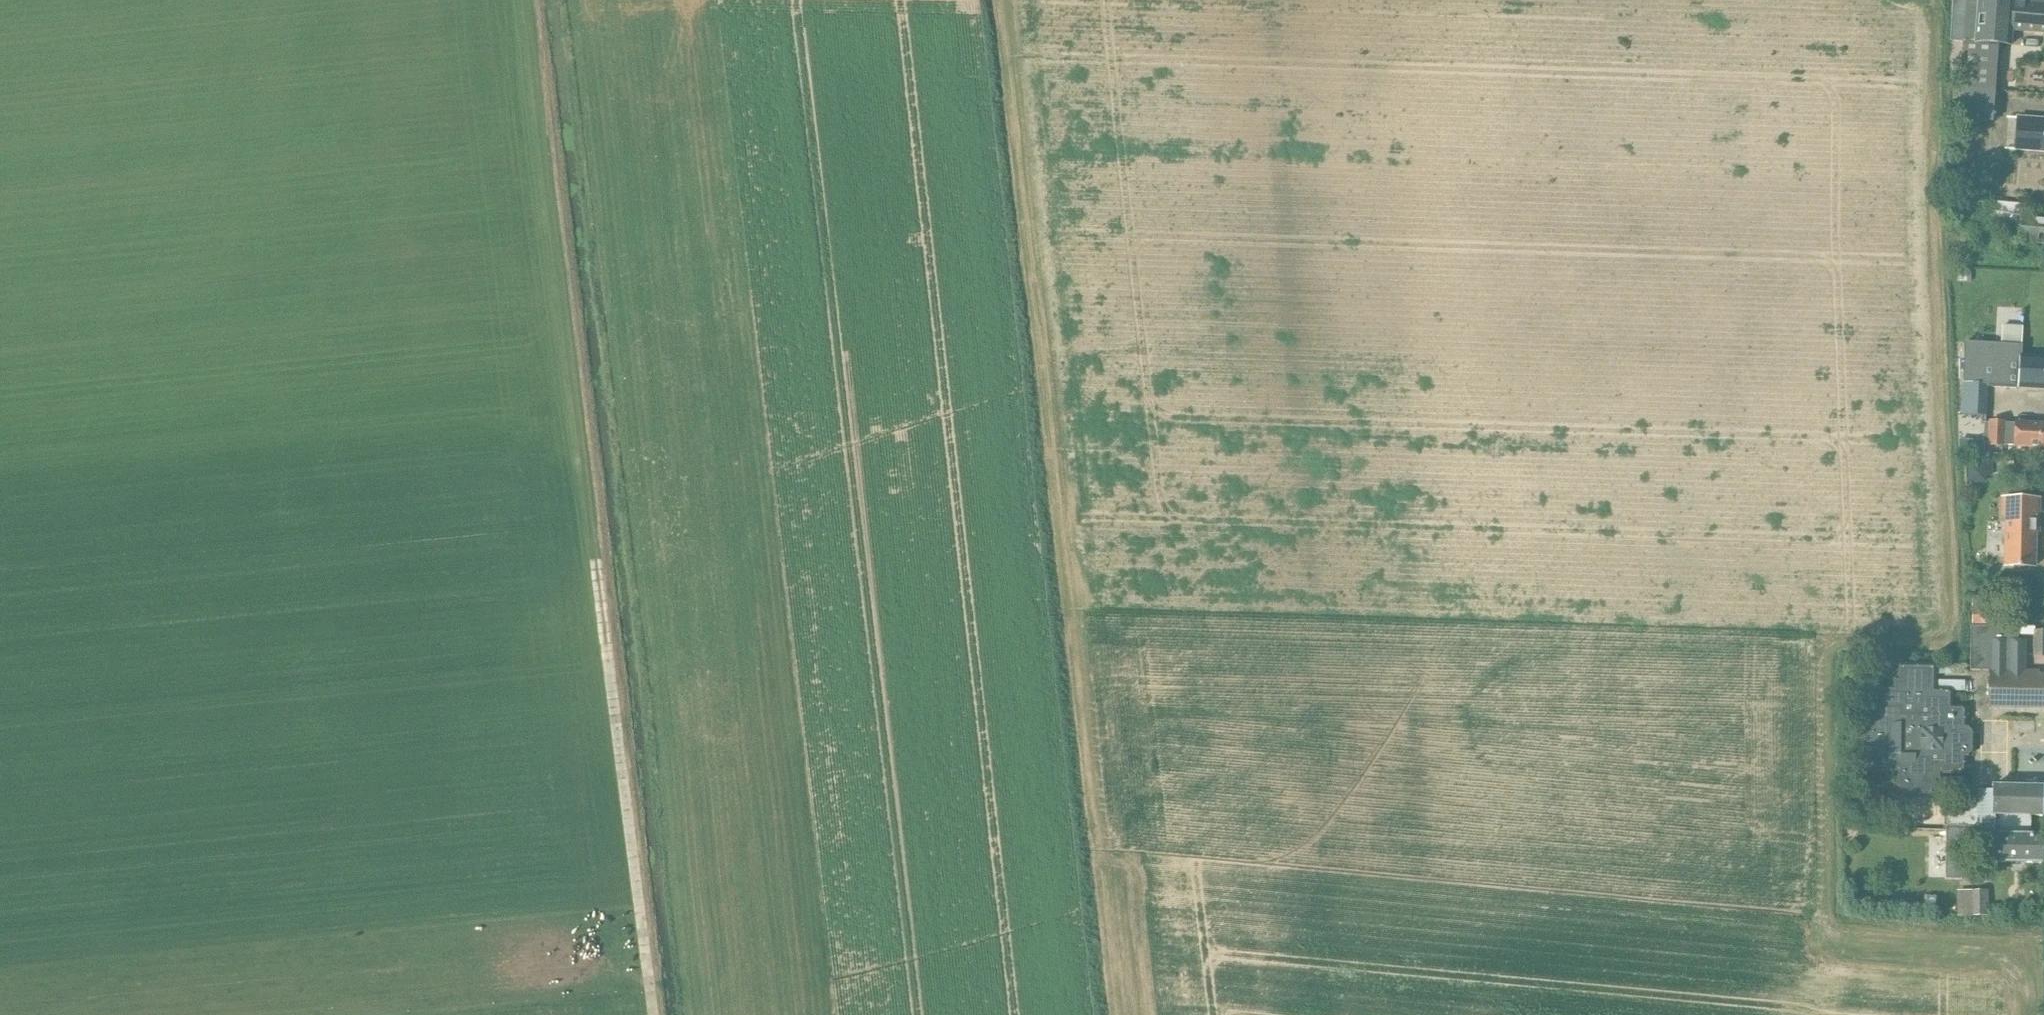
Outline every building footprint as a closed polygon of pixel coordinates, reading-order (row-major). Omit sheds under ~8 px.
[(1965,19),(1960,87),(1995,89),(1998,45),(2011,46),(2012,30),(2043,32),(2043,6),(2039,6),(2040,0),(2027,0),(2027,4),(1967,0),(1965,19)] [(1992,122),(1995,89),(1960,87),(1958,119),(1992,122)] [(2043,152),(2043,122),(2037,122),(2037,119),(2018,118),(2016,150),(2043,152)] [(1965,144),(1955,147),(1959,158),(1968,155),(1965,144)] [(2043,241),(2043,221),(2023,219),(2024,204),(1988,201),(1987,215),(1996,216),(1995,228),(2013,230),(2012,238),(2043,241)] [(1956,271),(1956,282),(1973,282),(1973,271),(1956,271)] [(1985,416),(1987,416),(1989,384),(2020,386),(2020,388),(2043,389),(2043,358),(2022,357),(2022,346),(1966,343),(1963,414),(1966,415),(1985,416)] [(1985,416),(1966,415),(1966,422),(1985,423),(1985,416)] [(2037,448),(2043,448),(2043,425),(1991,422),(1990,446),(2037,448)] [(1977,466),(1969,466),(1969,484),(1987,483),(1987,476),(1993,476),(1993,463),(1977,463),(1977,466)] [(2038,500),(2018,499),(2006,499),(2005,566),(2015,566),(2035,567),(2036,533),(2038,533),(2038,500)] [(1991,601),(1973,601),(1973,625),(1996,625),(1996,609),(1991,609),(1991,601)] [(2034,636),(2034,627),(2018,627),(1971,626),(1970,671),(1989,671),(1988,707),(2043,708),(2043,676),(2039,676),(2039,671),(2026,670),(2027,641),(2018,641),(2018,636),(2034,636)] [(2043,658),(2043,631),(2035,631),(2034,658),(2043,658)] [(1907,795),(1912,795),(1932,795),(1932,787),(1939,788),(1940,772),(1961,772),(1963,770),(1963,765),(1961,765),(1961,758),(1964,758),(1964,757),(1968,757),(1968,755),(1971,753),(1972,753),(1972,731),(1971,731),(1969,729),(1969,727),(1964,727),(1964,711),(1962,709),(1949,708),(1949,700),(1950,700),(1950,694),(1948,692),(1933,692),(1934,668),(1901,667),(1901,678),(1897,678),(1897,698),(1901,698),(1901,708),(1875,708),(1874,718),(1865,718),(1865,756),(1869,756),(1869,770),(1900,771),(1900,785),(1907,785),(1907,795)] [(2042,814),(2042,789),(2043,789),(2043,787),(2041,787),(1995,787),(1995,786),(1993,786),(1993,788),(1994,788),(1994,791),(1977,791),(1977,807),(1964,807),(1964,813),(1944,812),(1944,827),(1986,828),(1986,830),(1993,830),(1993,835),(2030,835),(2030,816),(2040,816),(2042,817),(2042,814)] [(1944,827),(1944,880),(1978,881),(1978,869),(1961,869),(1961,848),(1978,849),(1978,840),(1992,841),(1992,863),(2022,863),(2042,864),(2042,835),(2030,835),(1993,835),(1993,830),(1986,830),(1986,828),(1944,827)] [(1970,890),(1970,914),(1988,914),(1989,890),(1970,890)]
